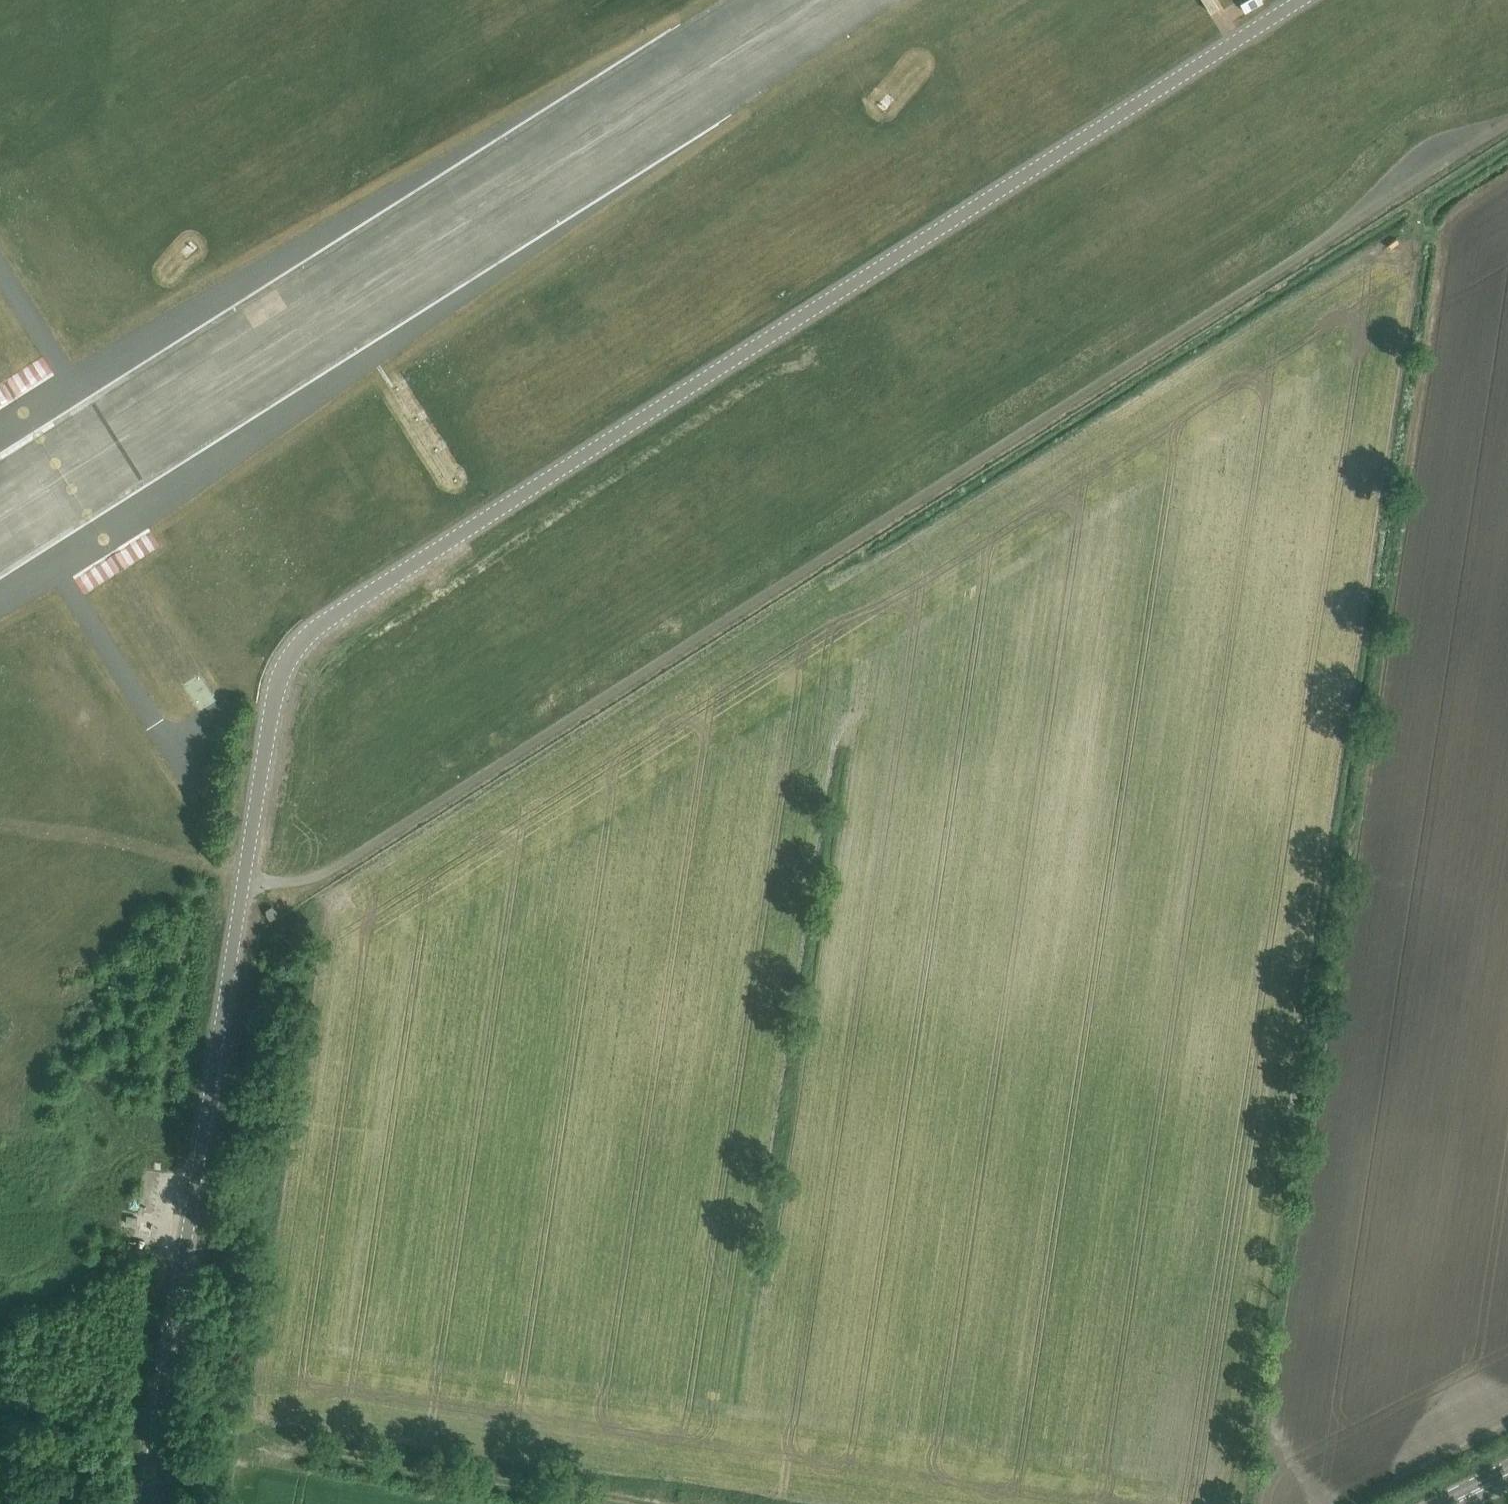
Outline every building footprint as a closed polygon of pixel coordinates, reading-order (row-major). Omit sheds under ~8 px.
[(138,1217),(128,1215),(126,1223),(137,1224),(138,1217)]
